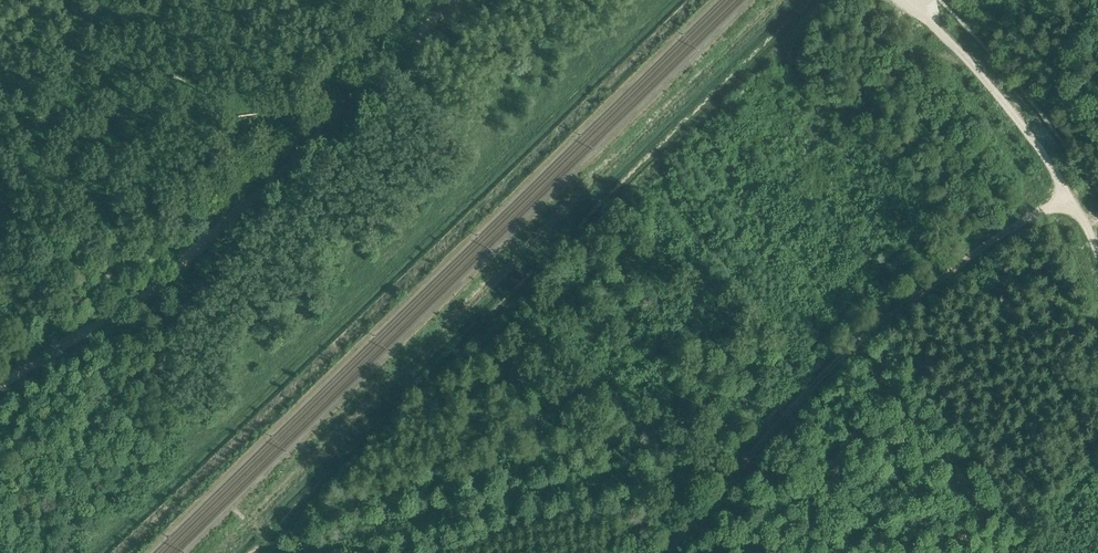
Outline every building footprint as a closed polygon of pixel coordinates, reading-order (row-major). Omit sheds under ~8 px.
[(813,20),(823,23),(825,15),(815,12),(813,20)] [(121,408),(131,412),(133,406),(124,402),(121,408)] [(136,437),(144,433),(138,423),(135,425),(130,416),(125,419),(136,437)]
